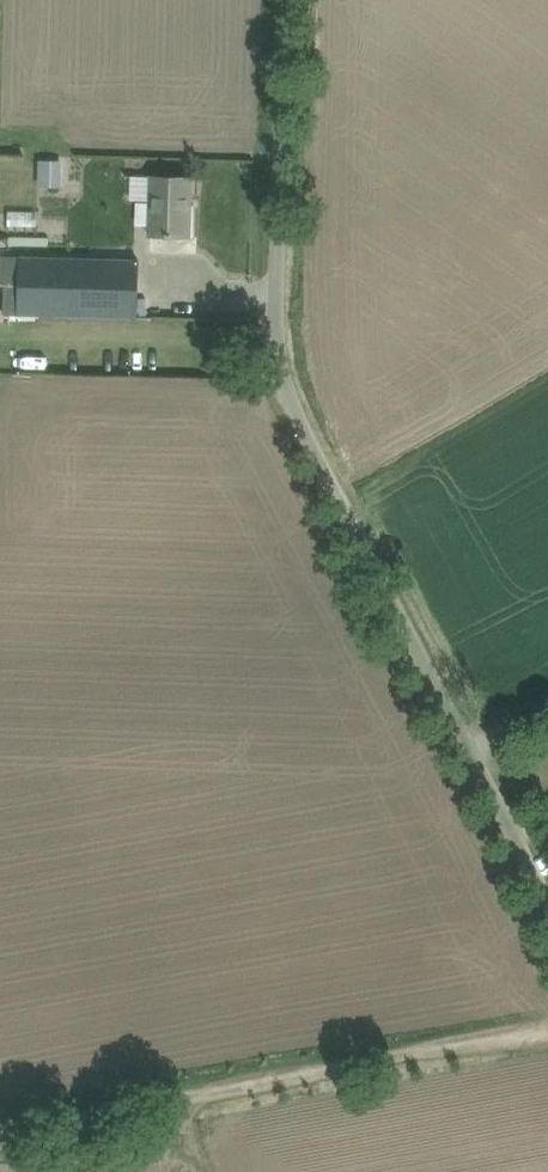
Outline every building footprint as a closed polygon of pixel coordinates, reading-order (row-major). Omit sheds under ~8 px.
[(40,183),(61,184),(62,160),(41,159),(40,183)] [(150,235),(167,236),(190,236),(192,177),(131,175),(131,199),(151,199),(150,235)] [(113,316),(137,317),(139,259),(115,259),(82,257),(0,255),(0,284),(5,284),(5,313),(19,313),(113,316)]
